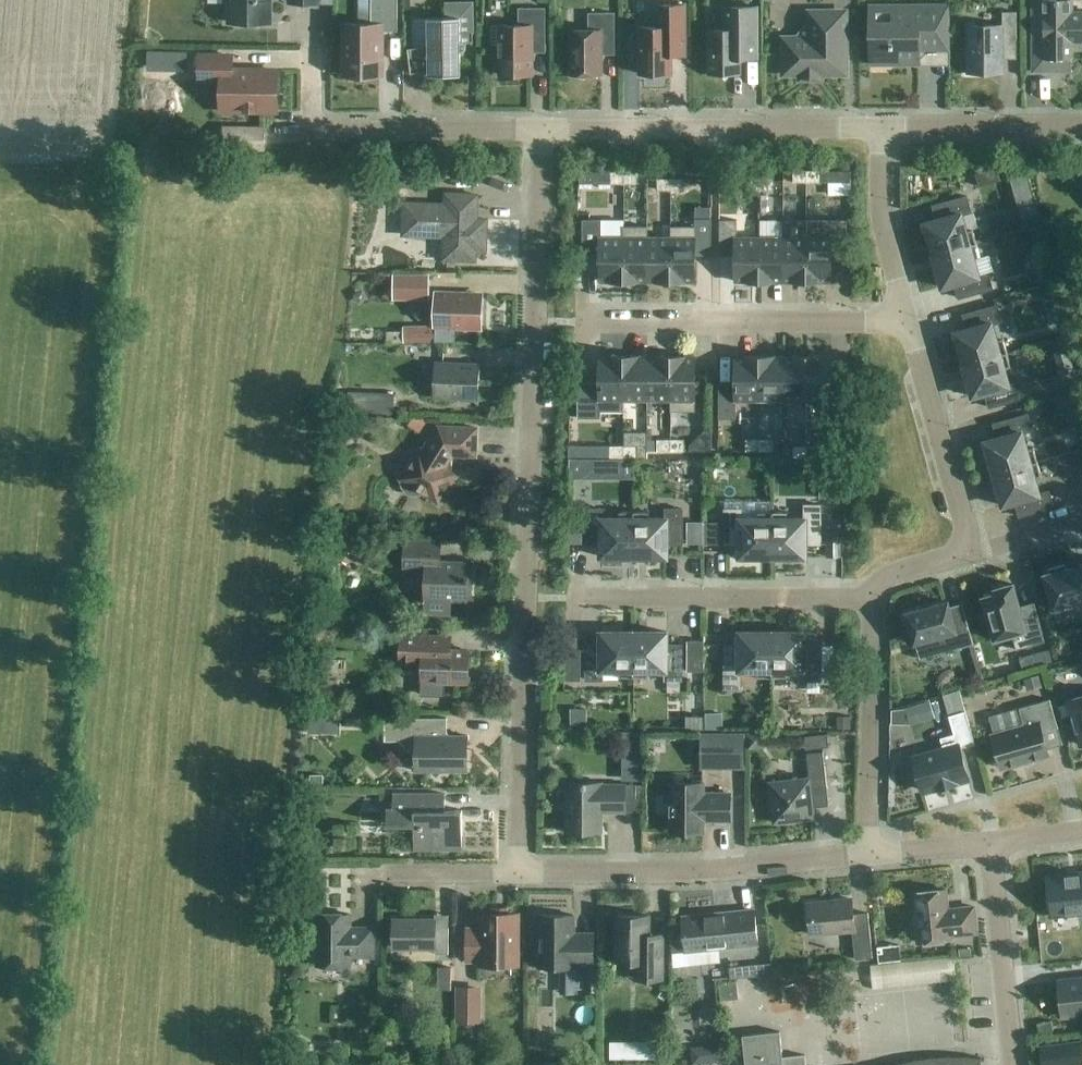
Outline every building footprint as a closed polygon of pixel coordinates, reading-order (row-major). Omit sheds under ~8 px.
[(230,22),(269,23),(269,0),(230,0),(230,22)] [(343,43),(347,43),(347,77),(382,77),(382,32),(397,32),(397,0),(371,0),(371,24),(343,24),(343,43)] [(1031,0),(1032,72),(1071,72),(1071,41),(1081,41),(1081,13),(1071,13),(1071,0),(1031,0)] [(467,47),(467,46),(466,42),(472,42),(472,33),(474,33),(474,1),(444,2),(445,18),(427,18),(427,46),(407,49),(410,74),(428,71),(428,76),(461,76),(460,52),(463,52),(464,51),(465,50),(466,50),(466,49),(467,47)] [(658,27),(639,28),(639,74),(671,74),(671,46),(685,46),(684,5),(658,5),(658,27)] [(869,6),(869,65),(919,64),(919,60),(928,51),(948,51),(948,5),(869,6)] [(724,30),(708,30),(709,74),(720,74),(724,78),(729,74),(734,74),(734,59),(757,58),(756,7),(724,7),(724,30)] [(518,26),(499,26),(491,26),(491,46),(499,46),(499,75),(532,75),(531,44),(545,44),(545,8),(518,9),(518,26)] [(783,39),(784,74),(845,73),(844,12),(809,13),(810,26),(805,26),(797,34),(797,39),(783,39)] [(967,26),(967,73),(1003,72),(1003,40),(1016,39),(1016,12),(1002,12),(1002,26),(967,26)] [(588,31),(571,31),(571,75),(601,74),(601,47),(614,46),(614,13),(588,13),(588,31)] [(231,57),(200,56),(199,80),(221,80),(221,105),(238,105),(245,113),(254,113),(257,110),(276,111),(277,72),(231,71),(231,57)] [(222,126),(221,150),(232,150),(233,150),(265,151),(265,135),(266,127),(222,126)] [(705,180),(706,168),(680,167),(680,179),(705,180)] [(793,183),(806,183),(807,172),(793,172),(793,183)] [(807,172),(806,183),(820,183),(820,172),(807,172)] [(820,183),(851,183),(851,172),(820,172),(820,183)] [(610,184),(624,184),(624,173),(611,173),(610,184)] [(637,173),(624,173),(624,184),(637,184),(637,173)] [(658,191),(671,191),(671,180),(658,180),(658,191)] [(684,180),(671,180),(671,191),(684,191),(684,180)] [(746,191),(759,191),(759,180),(746,180),(746,191)] [(773,180),(759,180),(759,191),(773,191),(773,180)] [(404,204),(402,235),(444,236),(443,259),(474,261),(475,251),(485,251),(486,220),(476,219),(477,195),(445,194),(445,205),(404,204)] [(924,224),(933,256),(976,244),(972,230),(966,231),(961,215),(970,212),(966,197),(933,206),(937,220),(924,224)] [(670,227),(670,238),(671,282),(695,282),(695,254),(711,254),(711,219),(694,219),(694,227),(670,227)] [(599,255),(599,282),(623,282),(623,238),(601,238),(600,220),(582,220),(582,255),(599,255)] [(806,282),(831,282),(831,255),(846,255),(846,221),(806,221),(806,238),(806,282)] [(623,227),(623,238),(623,282),(647,282),(647,238),(647,227),(623,227)] [(670,238),(647,238),(647,282),(671,282),(670,238)] [(735,282),(759,282),(759,238),(735,238),(735,282)] [(759,282),(783,282),(783,238),(759,238),(759,282)] [(783,282),(806,282),(806,238),(783,238),(783,282)] [(933,256),(942,288),(954,284),(958,299),(992,289),(988,273),(979,276),(974,260),(980,258),(976,244),(933,256)] [(1048,253),(1032,258),(1038,282),(1055,278),(1048,253)] [(394,277),(394,297),(427,297),(427,277),(394,277)] [(436,294),(435,326),(456,327),(480,328),(481,295),(436,294)] [(954,333),(963,365),(1007,353),(1003,339),(997,341),(992,324),(1001,322),(997,306),(963,315),(967,330),(954,333)] [(456,327),(435,326),(435,330),(434,341),(440,342),(456,342),(456,327)] [(433,343),(433,329),(402,330),(402,344),(433,343)] [(1011,367),(1007,353),(963,365),(972,397),(985,394),(989,408),(1022,399),(1018,383),(1009,385),(1004,369),(1011,367)] [(600,411),(623,411),(623,400),(623,357),(599,357),(599,383),(578,383),(578,419),(600,419),(600,411)] [(623,400),(647,400),(647,357),(623,357),(623,400)] [(670,357),(647,357),(647,400),(670,400),(670,357)] [(695,357),(670,357),(670,400),(670,411),(695,411),(695,357)] [(735,400),(759,400),(759,357),(734,357),(734,384),(718,384),(718,418),(735,418),(735,400)] [(759,400),(783,400),(783,357),(759,357),(759,400)] [(783,400),(806,401),(806,357),(783,357),(783,400)] [(830,357),(806,357),(806,401),(843,401),(843,370),(830,370),(830,357)] [(391,374),(409,377),(411,364),(393,361),(391,374)] [(435,364),(434,397),(477,399),(479,366),(435,364)] [(1042,378),(1043,389),(1071,386),(1070,374),(1042,378)] [(347,413),(394,415),(395,394),(348,391),(347,413)] [(1068,399),(1081,445),(1081,401),(1080,395),(1068,399)] [(984,442),(993,474),(1037,462),(1033,448),(1027,450),(1022,433),(1031,431),(1027,415),(993,424),(997,439),(984,442)] [(399,479),(401,480),(401,482),(402,484),(402,486),(403,487),(404,489),(405,490),(406,491),(408,493),(411,494),(414,495),(415,495),(417,495),(418,494),(420,494),(422,493),(438,503),(457,473),(450,469),(451,459),(453,456),(476,456),(477,428),(437,427),(422,451),(418,449),(399,479)] [(657,451),(670,451),(670,440),(657,440),(657,451)] [(684,440),(670,440),(670,451),(684,451),(684,440)] [(746,441),(746,451),(759,452),(759,441),(746,441)] [(772,441),(759,441),(759,452),(772,452),(772,441)] [(610,458),(623,458),(623,447),(610,447),(610,458)] [(636,447),(623,447),(623,458),(636,458),(636,447)] [(793,458),(806,458),(806,447),(793,447),(793,458)] [(819,458),(819,447),(806,447),(806,458),(819,458)] [(617,459),(614,459),(567,459),(567,464),(567,466),(567,477),(614,477),(619,477),(634,477),(633,475),(633,459),(617,459)] [(1041,476),(1037,462),(993,474),(1002,506),(1015,503),(1019,517),(1052,508),(1048,492),(1039,494),(1034,478),(1041,476)] [(787,513),(772,513),(772,558),(806,558),(806,545),(821,545),(821,506),(804,505),(804,519),(787,519),(787,513)] [(600,544),(600,557),(634,557),(634,512),(619,512),(619,519),(602,519),(602,509),(586,509),(586,544),(600,544)] [(648,512),(634,512),(634,557),(667,557),(667,544),(682,544),(682,509),(665,509),(665,519),(648,519),(648,512)] [(739,557),(772,558),(772,513),(758,512),(758,519),(741,519),(741,510),(725,510),(725,544),(739,544),(739,557)] [(404,563),(426,564),(424,613),(449,614),(450,599),(471,600),(472,564),(439,563),(440,543),(405,542),(404,563)] [(1066,569),(1065,565),(1047,570),(1048,574),(1044,575),(1053,609),(1063,607),(1064,611),(1081,606),(1081,602),(1081,601),(1081,565),(1066,569)] [(1023,619),(1013,584),(994,589),(996,594),(982,598),(994,640),(1012,635),(1016,650),(1045,642),(1037,615),(1023,619)] [(911,632),(914,643),(915,643),(919,659),(973,645),(964,613),(952,616),(948,602),(906,613),(907,617),(903,619),(907,633),(911,632)] [(634,632),(600,632),(600,645),(586,645),(586,680),(602,680),(602,671),(619,671),(619,677),(634,677),(634,632)] [(667,632),(634,632),(634,677),(648,677),(648,671),(665,671),(665,680),(682,680),(682,645),(667,645),(667,632)] [(758,677),(772,677),(772,632),(739,632),(739,646),(724,645),(724,689),(741,689),(741,671),(758,671),(758,677)] [(806,646),(806,632),(772,632),(772,677),(787,677),(787,671),(804,671),(804,680),(820,680),(820,646),(806,646)] [(441,636),(401,635),(400,662),(422,663),(421,690),(440,690),(440,682),(468,683),(469,651),(441,650),(441,636)] [(702,671),(702,641),(686,641),(686,671),(702,671)] [(565,650),(565,680),(580,680),(580,650),(565,650)] [(974,745),(958,690),(942,695),(953,735),(940,738),(943,751),(913,759),(922,791),(936,787),(936,789),(955,783),(955,781),(967,778),(959,749),(974,745)] [(1068,700),(1081,746),(1081,696),(1068,700)] [(910,726),(936,718),(930,700),(904,708),(910,726)] [(1023,726),(991,735),(1001,769),(1048,755),(1041,733),(1057,728),(1049,700),(1018,708),(1023,726)] [(686,716),(686,727),(703,727),(703,716),(686,716)] [(850,729),(851,716),(837,716),(837,729),(850,729)] [(431,773),(436,778),(441,773),(469,773),(469,734),(449,734),(446,732),(446,718),(385,718),(385,741),(399,741),(414,756),(414,772),(431,773)] [(744,732),(701,732),(702,768),(745,768),(744,732)] [(828,734),(805,736),(806,750),(829,748),(828,734)] [(769,783),(773,823),(814,819),(811,789),(826,787),(823,752),(807,754),(809,779),(769,783)] [(566,783),(566,832),(601,832),(601,812),(625,812),(625,785),(602,785),(602,783),(566,783)] [(670,783),(670,832),(703,832),(703,821),(730,821),(730,794),(703,794),(703,783),(670,783)] [(414,825),(413,849),(462,849),(462,810),(445,810),(445,794),(393,794),(393,808),(387,808),(387,825),(414,825)] [(1046,876),(1052,911),(1081,906),(1081,870),(1046,876)] [(473,903),(483,905),(489,882),(479,879),(473,903)] [(945,890),(912,893),(918,943),(951,939),(950,936),(976,933),(973,907),(947,909),(945,890)] [(807,904),(810,934),(852,930),(855,959),(872,958),(868,913),(853,915),(852,899),(807,904)] [(754,909),(682,916),(685,952),(758,945),(754,909)] [(317,914),(316,965),(350,965),(350,957),(373,957),(374,928),(350,928),(350,915),(317,914)] [(516,915),(481,915),(481,930),(468,930),(468,959),(495,959),(495,964),(516,964),(516,915)] [(539,915),(539,967),(573,968),(573,964),(593,964),(593,933),(574,933),(574,915),(539,915)] [(617,916),(616,962),(636,962),(636,979),(662,979),(662,944),(648,944),(649,916),(617,916)] [(435,919),(393,919),(393,948),(435,948),(435,954),(448,954),(448,928),(435,928),(435,919)] [(873,926),(876,950),(895,948),(891,923),(873,926)] [(873,989),(956,980),(953,956),(870,965),(873,989)] [(772,975),(770,963),(729,967),(730,980),(772,975)] [(451,989),(451,967),(437,967),(437,989),(451,989)] [(503,973),(480,973),(480,1012),(503,1012),(503,973)] [(1055,982),(1059,1017),(1071,1016),(1081,1014),(1081,979),(1067,981),(1055,982)] [(738,999),(736,980),(718,982),(720,1001),(738,999)] [(459,989),(459,1020),(477,1020),(477,989),(459,989)] [(1037,1024),(1039,1033),(1053,1031),(1051,1021),(1037,1024)] [(804,1056),(782,1058),(779,1033),(742,1036),(746,1064),(805,1064),(804,1056)] [(309,1048),(297,1041),(290,1055),(302,1061),(309,1048)] [(1066,1050),(1067,1055),(1062,1056),(1063,1064),(1081,1064),(1081,1052),(1078,1053),(1077,1048),(1066,1050)]
